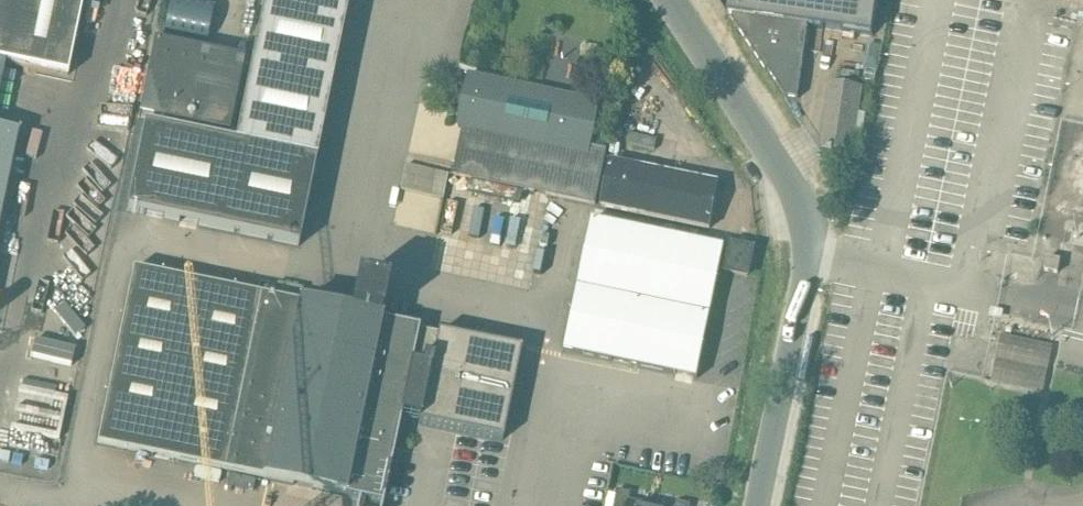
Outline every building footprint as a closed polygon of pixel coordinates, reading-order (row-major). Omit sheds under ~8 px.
[(5,62),(68,75),(83,0),(0,0),(0,61),(5,62)] [(349,0),(264,0),(234,147),(315,165),(349,0)] [(762,21),(788,25),(808,28),(871,37),(878,0),(731,0),(728,15),(734,16),(762,21)] [(734,16),(733,23),(756,58),(762,21),(734,16)] [(756,58),(766,73),(769,71),(787,97),(798,98),(808,28),(788,25),(762,21),(756,58)] [(227,133),(243,58),(153,39),(137,114),(227,133)] [(875,82),(879,61),(866,58),(864,70),(867,70),(865,80),(875,82)] [(829,82),(820,150),(854,154),(857,134),(864,135),(867,114),(860,113),(864,87),(860,87),(862,74),(838,71),(837,83),(829,82)] [(607,149),(589,146),(598,103),(468,76),(458,128),(463,129),(453,175),(552,195),(546,224),(584,232),(590,203),(596,204),(607,149)] [(140,128),(122,212),(298,250),(315,165),(234,147),(140,128)] [(17,137),(0,134),(0,218),(17,137)] [(612,162),(603,207),(713,230),(721,185),(612,162)] [(440,172),(407,165),(402,190),(434,198),(440,172)] [(593,219),(566,350),(698,377),(725,246),(593,219)] [(753,249),(732,244),(727,270),(747,275),(753,249)] [(1059,273),(1062,260),(1048,257),(1045,271),(1059,273)] [(401,419),(401,417),(419,421),(419,423),(419,424),(502,441),(521,351),(437,334),(437,335),(419,331),(419,329),(380,320),(387,287),(357,281),(350,316),(263,297),(133,270),(98,445),(226,471),(346,497),(359,500),(358,505),(382,505),(401,419)] [(653,505),(630,501),(632,492),(618,489),(615,505),(653,505)]
